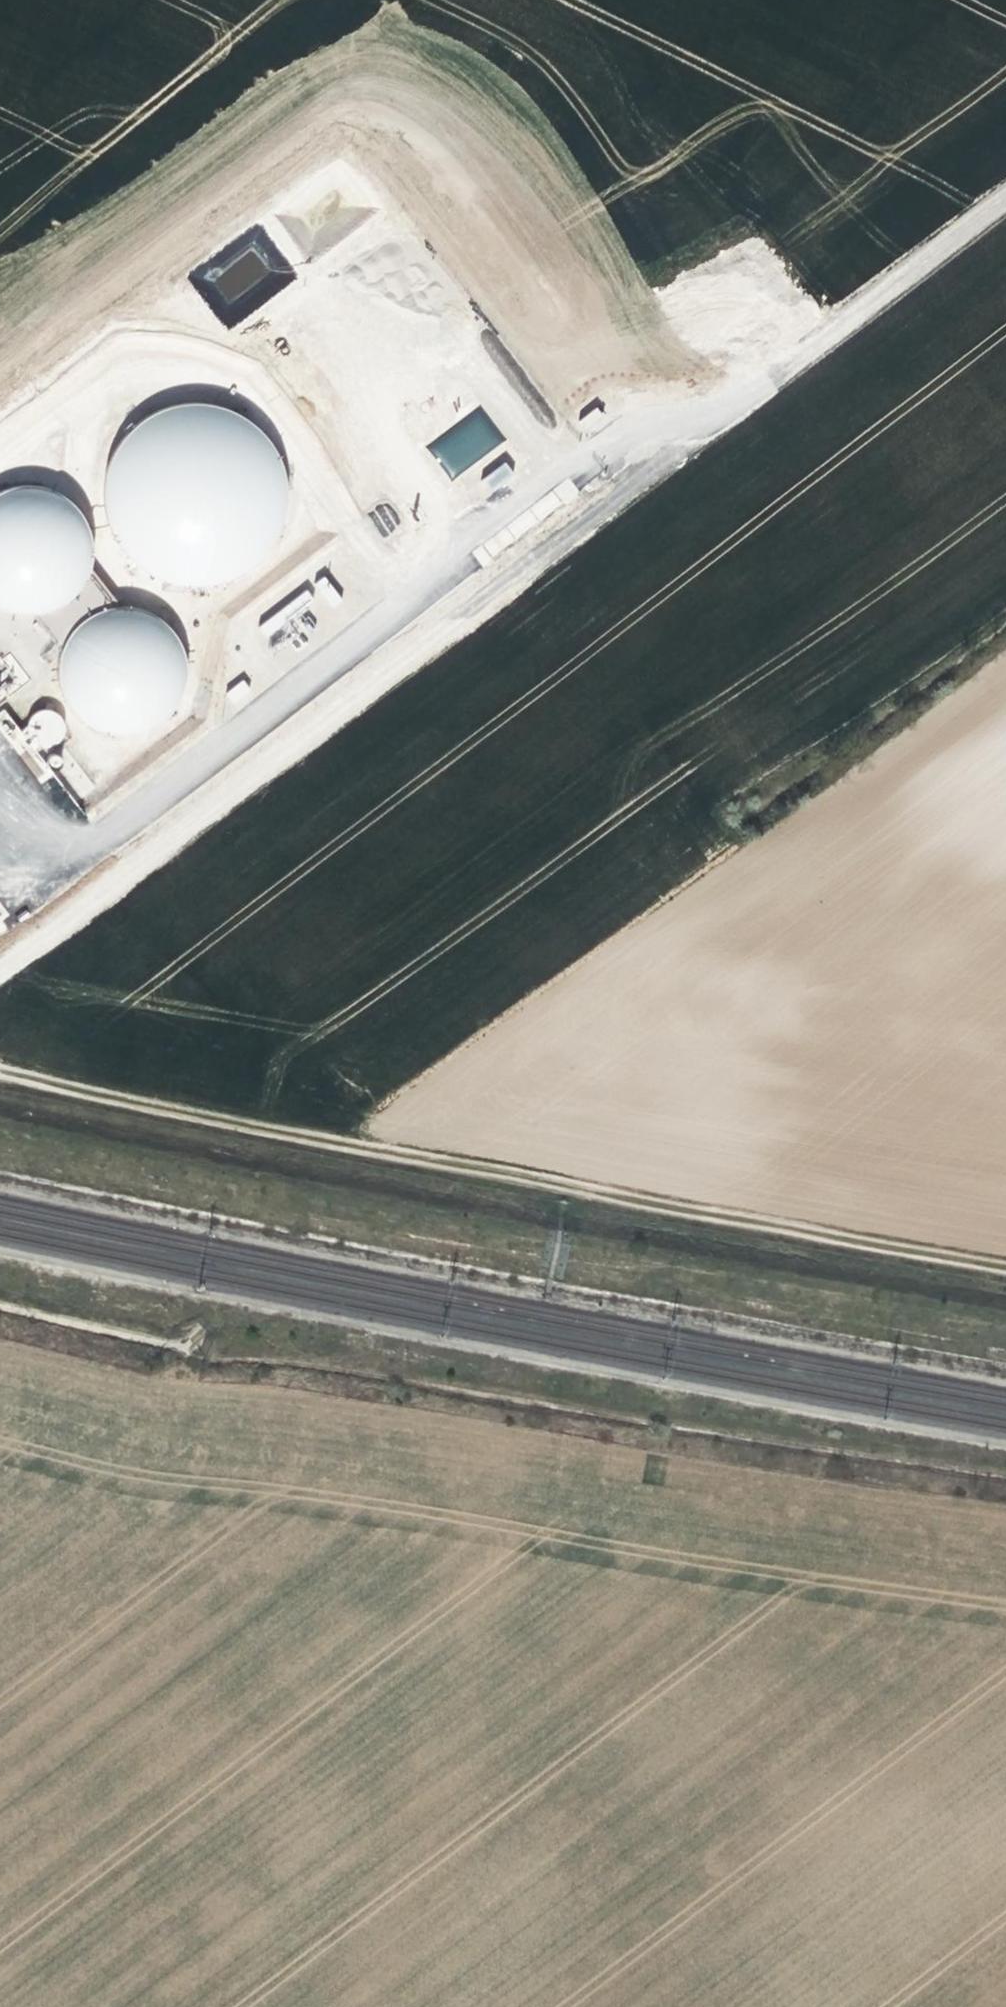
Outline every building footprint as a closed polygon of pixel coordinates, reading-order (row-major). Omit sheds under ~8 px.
[(85,769),(215,724),(189,649),(185,645),(289,547),(306,519),(254,371),(243,363),(143,355),(125,372),(109,398),(108,410),(74,465),(0,458),(0,654),(42,658),(50,666),(85,769)] [(478,405),(425,446),(452,480),(505,438),(478,405)] [(382,531),(396,526),(389,505),(375,509),(382,531)] [(315,585),(333,606),(343,597),(325,576),(315,585)] [(233,701),(251,691),(244,680),(227,690),(233,701)] [(30,726),(39,727),(38,742),(60,745),(64,712),(32,709),(30,726)]
